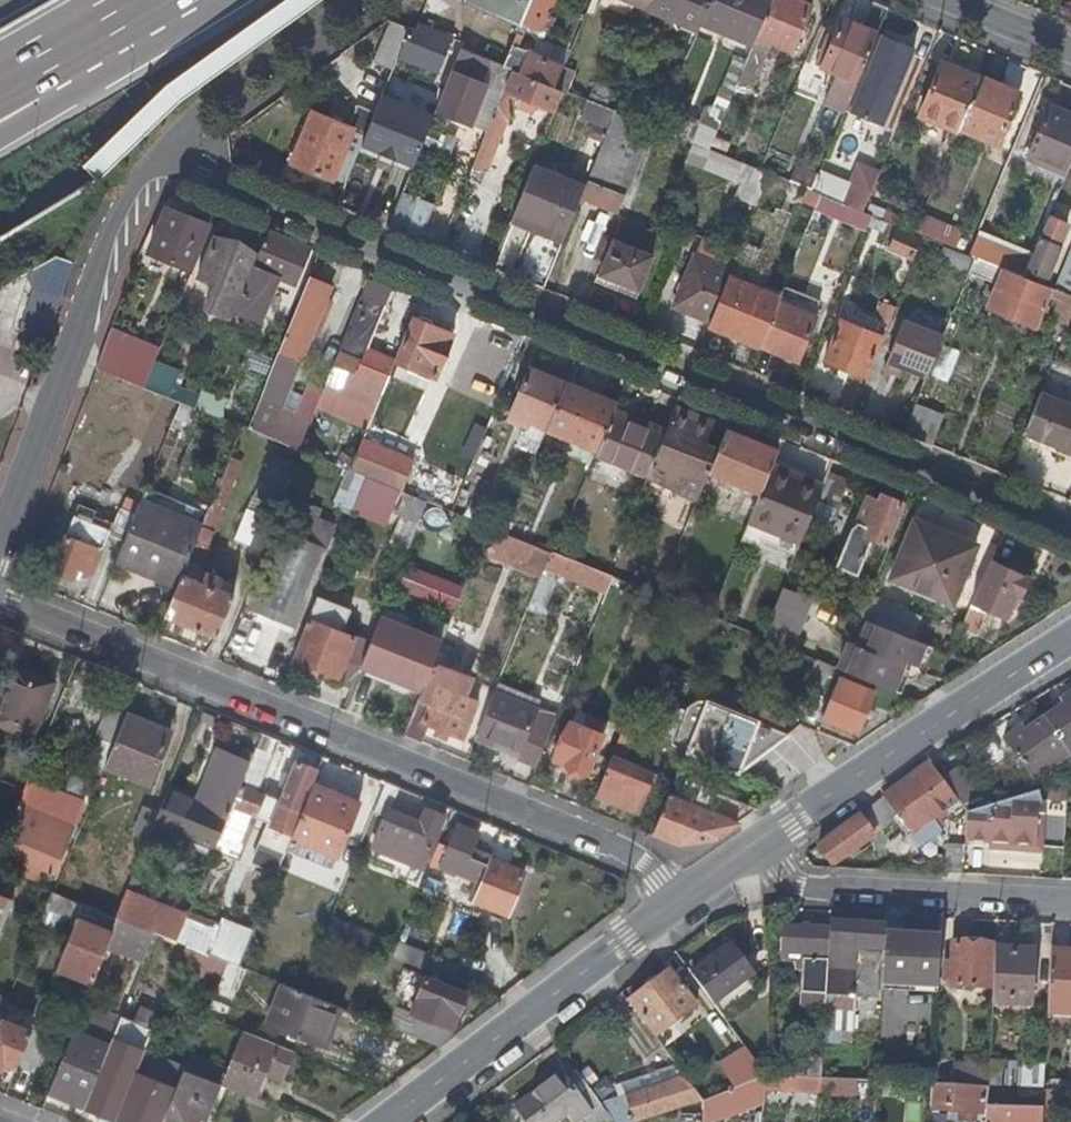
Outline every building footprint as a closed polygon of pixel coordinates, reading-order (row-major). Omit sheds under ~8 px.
[(520,22),(525,13),(493,0),(477,0),(475,4),(520,22)] [(516,34),(523,37),(528,39),(529,36),(540,41),(543,33),(546,34),(551,22),(545,19),(554,0),(530,0),(525,13),(520,22),(516,34)] [(646,8),(650,0),(625,0),(646,8)] [(646,8),(698,30),(702,23),(711,0),(650,0),(646,8)] [(702,23),(752,45),(770,0),(711,0),(702,23)] [(735,86),(752,93),(765,61),(757,57),(763,41),(791,53),(810,7),(795,0),(770,0),(752,45),(739,76),(735,86)] [(516,34),(520,22),(475,4),(456,48),(502,67),(511,45),(516,34)] [(822,68),(858,83),(878,35),(842,19),(822,68)] [(376,55),(390,60),(392,56),(403,26),(390,20),(376,55)] [(403,26),(392,56),(424,68),(435,40),(415,31),(403,26)] [(417,26),(415,31),(435,40),(438,35),(417,26)] [(511,45),(518,48),(523,37),(516,34),(511,45)] [(884,35),(852,112),(885,125),(916,49),(884,35)] [(691,101),(714,43),(698,37),(676,95),(691,101)] [(511,45),(502,67),(509,70),(513,72),(552,88),(561,67),(518,48),(511,45)] [(430,113),(429,116),(464,131),(485,81),(479,79),(483,70),(505,79),(509,70),(502,67),(456,48),(430,113)] [(956,132),(978,79),(940,63),(918,118),(956,134),(956,132)] [(552,88),(513,72),(505,90),(549,109),(556,90),(552,88)] [(663,112),(655,130),(688,143),(708,151),(735,86),(739,76),(730,73),(716,110),(707,106),(699,126),(663,112)] [(978,79),(956,132),(996,148),(1018,95),(978,79)] [(586,102),(604,109),(612,91),(595,84),(586,102)] [(357,144),(409,164),(429,116),(430,113),(377,92),(360,135),(357,144)] [(586,102),(584,102),(577,120),(602,130),(610,112),(604,109),(586,102)] [(494,106),(461,185),(474,191),(507,111),(494,106)] [(1067,176),(1070,166),(1070,115),(1050,107),(1028,160),(1067,176)] [(332,173),(343,178),(357,144),(360,135),(349,130),(351,125),(311,109),(290,164),(329,179),(332,173)] [(602,130),(580,184),(585,186),(580,199),(612,212),(647,127),(610,112),(602,130)] [(843,205),(846,207),(859,175),(825,161),(818,179),(832,185),(826,198),(843,205)] [(529,164),(510,212),(561,233),(580,184),(529,164)] [(760,171),(743,165),(738,177),(760,186),(765,173),(760,171)] [(786,182),(812,193),(818,179),(792,168),(786,182)] [(859,175),(846,207),(864,214),(877,182),(859,175)] [(818,179),(812,193),(816,194),(826,198),(832,185),(818,179)] [(826,198),(816,194),(811,208),(838,219),(843,205),(826,198)] [(391,207),(384,225),(411,236),(418,218),(391,207)] [(160,208),(142,249),(185,266),(201,224),(160,208)] [(1052,212),(1027,271),(1045,278),(1070,220),(1052,212)] [(958,247),(965,229),(925,214),(918,232),(958,247)] [(883,222),(867,215),(862,228),(878,234),(883,222)] [(447,219),(437,246),(448,251),(459,224),(447,219)] [(707,317),(705,323),(756,344),(773,302),(756,295),(759,289),(746,283),(757,255),(755,254),(765,230),(745,222),(727,267),(707,317)] [(605,238),(594,266),(637,283),(648,256),(642,253),(650,236),(617,223),(610,240),(605,238)] [(1017,270),(1026,248),(982,231),(973,253),(1017,270)] [(264,232),(233,308),(257,318),(274,274),(291,281),(304,248),(264,232)] [(914,241),(890,232),(883,248),(907,257),(914,241)] [(196,309),(221,320),(250,252),(210,235),(193,275),(208,281),(196,309)] [(670,302),(707,317),(727,267),(690,253),(670,302)] [(974,257),(967,274),(991,284),(981,308),(1029,328),(1037,309),(1048,314),(1046,319),(1063,326),(1068,314),(1070,307),(1070,298),(1054,291),(1024,278),(974,257)] [(1064,267),(1054,291),(1070,298),(1070,270),(1064,267)] [(49,334),(66,279),(40,271),(23,326),(49,334)] [(303,280),(269,362),(285,368),(290,357),(294,359),(306,331),(314,334),(326,305),(319,302),(324,288),(303,280)] [(360,287),(320,385),(372,407),(390,362),(392,359),(361,347),(382,296),(360,287)] [(773,302),(756,344),(793,358),(809,317),(773,302)] [(862,375),(879,334),(838,317),(821,358),(862,375)] [(898,368),(924,378),(941,337),(899,320),(879,369),(895,375),(898,368)] [(392,359),(390,362),(429,379),(447,337),(408,321),(392,359)] [(132,334),(110,326),(94,369),(115,378),(140,388),(145,377),(155,353),(128,343),(132,334)] [(285,372),(268,365),(241,430),(293,451),(320,385),(307,379),(293,412),(272,403),(285,372)] [(527,423),(543,429),(562,383),(525,368),(504,420),(525,428),(527,423)] [(145,377),(140,388),(154,394),(159,383),(145,377)] [(543,429),(542,432),(594,452),(611,410),(613,403),(562,383),(543,429)] [(1019,434),(1050,447),(1048,452),(1070,461),(1070,403),(1037,389),(1019,434)] [(199,393),(192,410),(215,419),(222,402),(199,393)] [(915,399),(901,433),(929,444),(943,411),(915,399)] [(644,474),(643,476),(696,498),(705,473),(709,465),(699,461),(715,424),(671,406),(664,425),(644,474)] [(594,452),(593,454),(644,474),(664,425),(630,411),(627,417),(611,410),(594,452)] [(709,465),(705,473),(759,494),(770,467),(777,451),(723,429),(709,465)] [(361,479),(395,492),(399,483),(409,459),(358,438),(344,472),(361,479)] [(204,509),(183,561),(198,567),(206,548),(202,546),(237,459),(227,454),(204,509)] [(253,498),(278,508),(295,467),(270,457),(253,498)] [(755,504),(747,524),(796,544),(819,486),(770,467),(759,494),(755,504)] [(399,483),(395,492),(423,503),(449,514),(453,504),(399,483)] [(121,539),(111,563),(172,588),(177,575),(183,561),(204,509),(143,485),(132,512),(121,539)] [(825,486),(810,520),(825,526),(840,492),(825,486)] [(423,503),(395,492),(386,514),(414,525),(423,503)] [(866,544),(883,551),(903,506),(873,493),(869,503),(860,499),(849,526),(843,524),(824,569),(851,581),(866,544)] [(724,538),(739,544),(747,524),(755,504),(741,498),(724,538)] [(106,533),(121,539),(132,512),(117,507),(108,529),(106,533)] [(232,540),(260,551),(273,520),(245,508),(232,540)] [(331,528),(289,512),(249,612),(290,629),(331,528)] [(71,514),(47,572),(69,580),(74,568),(90,574),(106,533),(108,529),(71,514)] [(976,544),(912,519),(886,583),(950,608),(976,544)] [(547,553),(484,527),(479,542),(541,568),(547,553)] [(602,576),(547,553),(541,568),(596,591),(602,576)] [(989,558),(965,604),(1000,619),(1007,607),(1013,597),(1018,599),(1030,576),(989,558)] [(411,565),(402,590),(457,610),(467,585),(411,565)] [(199,583),(177,575),(172,588),(160,617),(211,638),(228,597),(214,591),(219,580),(203,573),(199,583)] [(778,587),(757,639),(786,650),(807,599),(778,587)] [(920,607),(868,587),(856,615),(908,636),(920,607)] [(1013,597),(1007,607),(1013,609),(1018,599),(1013,597)] [(309,607),(288,660),(335,679),(356,627),(309,607)] [(378,673),(397,627),(377,618),(359,665),(378,673)] [(919,644),(862,621),(847,659),(878,671),(882,661),(895,666),(897,662),(910,667),(919,644)] [(431,661),(438,643),(397,627),(378,673),(420,690),(431,661)] [(878,671),(847,659),(841,672),(885,690),(895,666),(882,661),(878,671)] [(469,676),(431,661),(420,690),(402,736),(419,743),(426,725),(459,738),(475,699),(462,694),(469,676)] [(829,667),(813,661),(805,681),(820,688),(829,667)] [(28,740),(51,683),(9,666),(0,688),(0,728),(28,740)] [(818,719),(851,733),(870,692),(837,677),(818,719)] [(494,684),(473,736),(515,753),(536,701),(494,684)] [(712,685),(704,705),(777,732),(785,712),(712,685)] [(1039,720),(1064,756),(1070,751),(1070,693),(1070,692),(1055,704),(1057,708),(1039,720)] [(682,709),(668,745),(684,752),(735,772),(786,736),(777,732),(704,705),(698,703),(682,709)] [(91,737),(109,746),(123,713),(104,705),(91,737)] [(109,746),(101,765),(146,784),(168,732),(123,713),(109,746)] [(1064,756),(1039,720),(1019,735),(1015,729),(998,741),(1028,782),(1064,756)] [(516,758),(534,765),(548,731),(530,723),(516,758)] [(567,723),(552,760),(583,773),(598,736),(567,723)] [(632,732),(621,727),(593,795),(616,804),(624,785),(642,792),(650,774),(620,761),(632,732)] [(150,822),(212,849),(229,808),(247,763),(214,749),(207,765),(217,769),(202,804),(193,800),(163,788),(153,813),(150,822)] [(247,763),(229,808),(252,818),(261,795),(254,793),(269,755),(253,749),(247,763)] [(265,822),(290,832),(310,783),(317,767),(292,757),(265,822)] [(934,776),(924,763),(880,795),(895,815),(907,832),(925,819),(936,811),(941,817),(954,808),(934,776)] [(934,776),(954,808),(958,813),(981,807),(952,764),(934,776)] [(217,769),(207,765),(193,800),(202,804),(217,769)] [(290,832),(284,847),(330,866),(356,802),(310,783),(290,832)] [(394,788),(382,783),(371,811),(382,816),(368,848),(420,869),(442,816),(422,808),(416,822),(386,809),(394,788)] [(624,785),(616,804),(634,812),(642,792),(624,785)] [(668,795),(652,837),(674,846),(716,841),(753,808),(698,786),(690,804),(668,795)] [(981,807),(958,813),(958,840),(980,840),(980,817),(984,817),(984,833),(1004,833),(1003,846),(1031,846),(1032,816),(1029,816),(1029,793),(981,807)] [(895,815),(880,795),(868,804),(883,824),(895,815)] [(0,833),(0,854),(20,862),(13,877),(18,879),(36,886),(43,871),(55,876),(77,825),(14,799),(0,833)] [(127,832),(142,839),(150,822),(153,813),(137,806),(127,832)] [(812,844),(826,864),(876,830),(863,810),(812,844)] [(925,819),(907,832),(897,839),(907,853),(917,845),(935,832),(925,819)] [(451,822),(434,862),(480,881),(471,902),(504,916),(522,872),(489,858),(487,865),(467,856),(477,832),(451,822)] [(941,872),(957,874),(958,844),(942,844),(941,872)] [(917,845),(907,853),(914,862),(924,855),(917,845)] [(9,902),(6,909),(24,915),(36,886),(18,879),(9,902)] [(6,909),(9,902),(0,898),(0,925),(6,909)] [(77,916),(55,969),(92,983),(106,949),(113,930),(77,916)] [(327,918),(322,929),(366,947),(371,936),(327,918)] [(113,930),(106,949),(142,964),(155,933),(118,919),(113,930)] [(883,926),(827,923),(827,927),(822,1013),(821,1030),(851,1032),(853,997),(873,998),(875,957),(853,956),(854,948),(882,949),(883,926)] [(822,1013),(827,927),(780,924),(779,948),(784,949),(783,956),(798,957),(795,1012),(822,1013)] [(894,977),(935,980),(937,941),(896,938),(894,977)] [(226,962),(235,966),(242,951),(215,939),(208,955),(226,962)] [(946,984),(991,986),(993,947),(993,942),(948,940),(947,958),(941,958),(940,977),(946,977),(946,984)] [(723,942),(685,971),(707,1001),(746,972),(723,942)] [(395,943),(390,956),(416,967),(421,954),(395,943)] [(991,986),(990,1003),(1027,1005),(1031,949),(993,947),(991,986)] [(1044,1018),(1070,1019),(1070,953),(1048,952),(1044,1018)] [(421,954),(416,967),(445,978),(450,966),(421,954)] [(226,962),(212,996),(226,1001),(239,968),(235,966),(226,962)] [(666,969),(626,999),(651,1033),(691,1003),(666,969)] [(389,1009),(382,1025),(422,1042),(441,1049),(456,1038),(435,1030),(438,1024),(445,1027),(459,995),(419,979),(405,1015),(389,1009)] [(297,990),(281,984),(266,1023),(325,1046),(340,1008),(297,990)] [(3,1060),(16,1065),(26,1041),(36,1015),(5,1002),(0,1015),(0,1067),(3,1060)] [(111,1040),(82,1110),(101,1118),(123,1066),(134,1071),(157,1015),(142,1009),(136,1022),(121,1016),(111,1040)] [(75,1025),(46,1095),(82,1110),(111,1040),(75,1025)] [(242,1032),(219,1086),(251,1099),(263,1069),(280,1076),(291,1051),(242,1032)] [(16,1065),(15,1068),(31,1075),(42,1048),(26,1041),(16,1065)] [(734,1086),(763,1075),(740,1045),(717,1063),(734,1086)] [(189,1052),(181,1070),(213,1083),(221,1065),(189,1052)] [(585,1065),(574,1073),(583,1086),(594,1077),(585,1065)] [(983,1068),(948,1066),(947,1080),(982,1082),(983,1068)] [(613,1121),(625,1121),(697,1100),(672,1067),(612,1084),(614,1096),(595,1100),(613,1121)] [(595,1100),(583,1086),(574,1073),(570,1068),(559,1077),(554,1070),(511,1104),(525,1121),(546,1121),(554,1116),(559,1121),(568,1121),(570,1120),(572,1121),(613,1121),(595,1100)] [(161,1121),(187,1121),(189,1115),(205,1121),(219,1086),(213,1083),(181,1070),(175,1088),(161,1121)] [(116,1121),(118,1121),(161,1121),(175,1088),(137,1072),(116,1121)] [(734,1086),(697,1100),(697,1116),(761,1100),(762,1092),(763,1075),(734,1086)] [(818,1077),(763,1075),(762,1092),(817,1094),(818,1077)] [(874,1080),(818,1077),(817,1094),(873,1097),(874,1080)] [(1040,1090),(1070,1092),(1070,1082),(1041,1079),(1040,1090)] [(985,1087),(929,1084),(928,1107),(984,1111),(985,1087)] [(985,1087),(984,1111),(983,1121),(1039,1121),(1040,1090),(985,1087)] [(1040,1090),(1039,1121),(1048,1121),(1049,1108),(1070,1110),(1070,1092),(1040,1090)] [(846,1113),(845,1121),(872,1121),(872,1115),(846,1113)]
